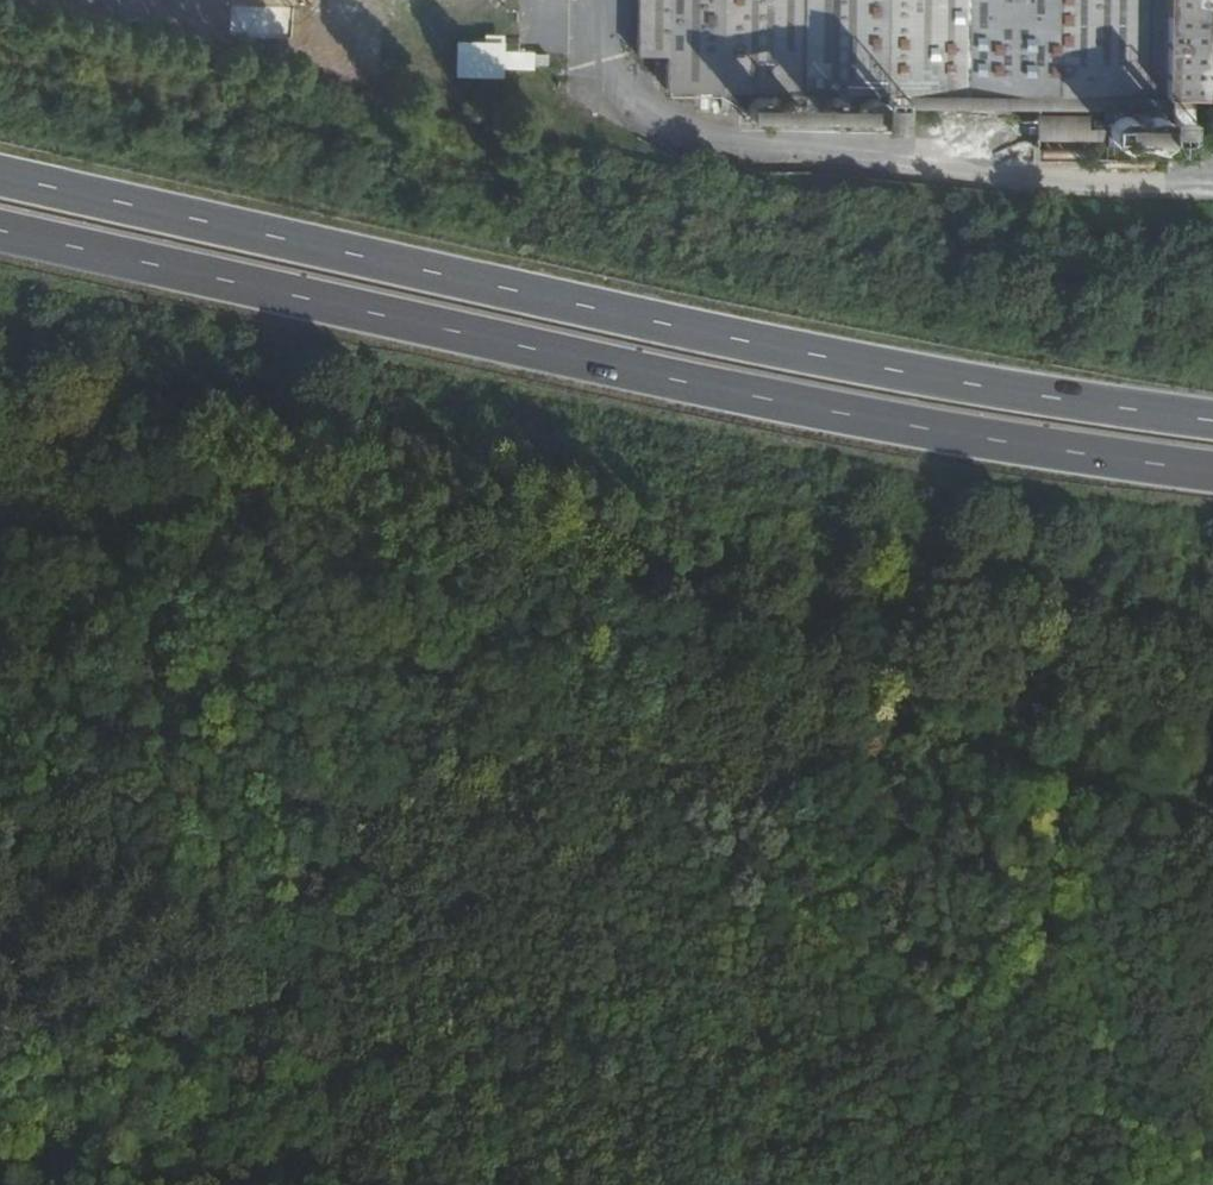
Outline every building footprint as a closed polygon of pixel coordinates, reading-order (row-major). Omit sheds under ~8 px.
[(1167,109),(1167,96),(1212,96),(1212,0),(639,0),(640,58),(668,58),(667,95),(881,94),(880,105),(1167,109)] [(897,109),(743,107),(743,131),(897,133),(897,109)] [(1185,117),(1031,115),(1030,139),(1185,141),(1185,117)]
